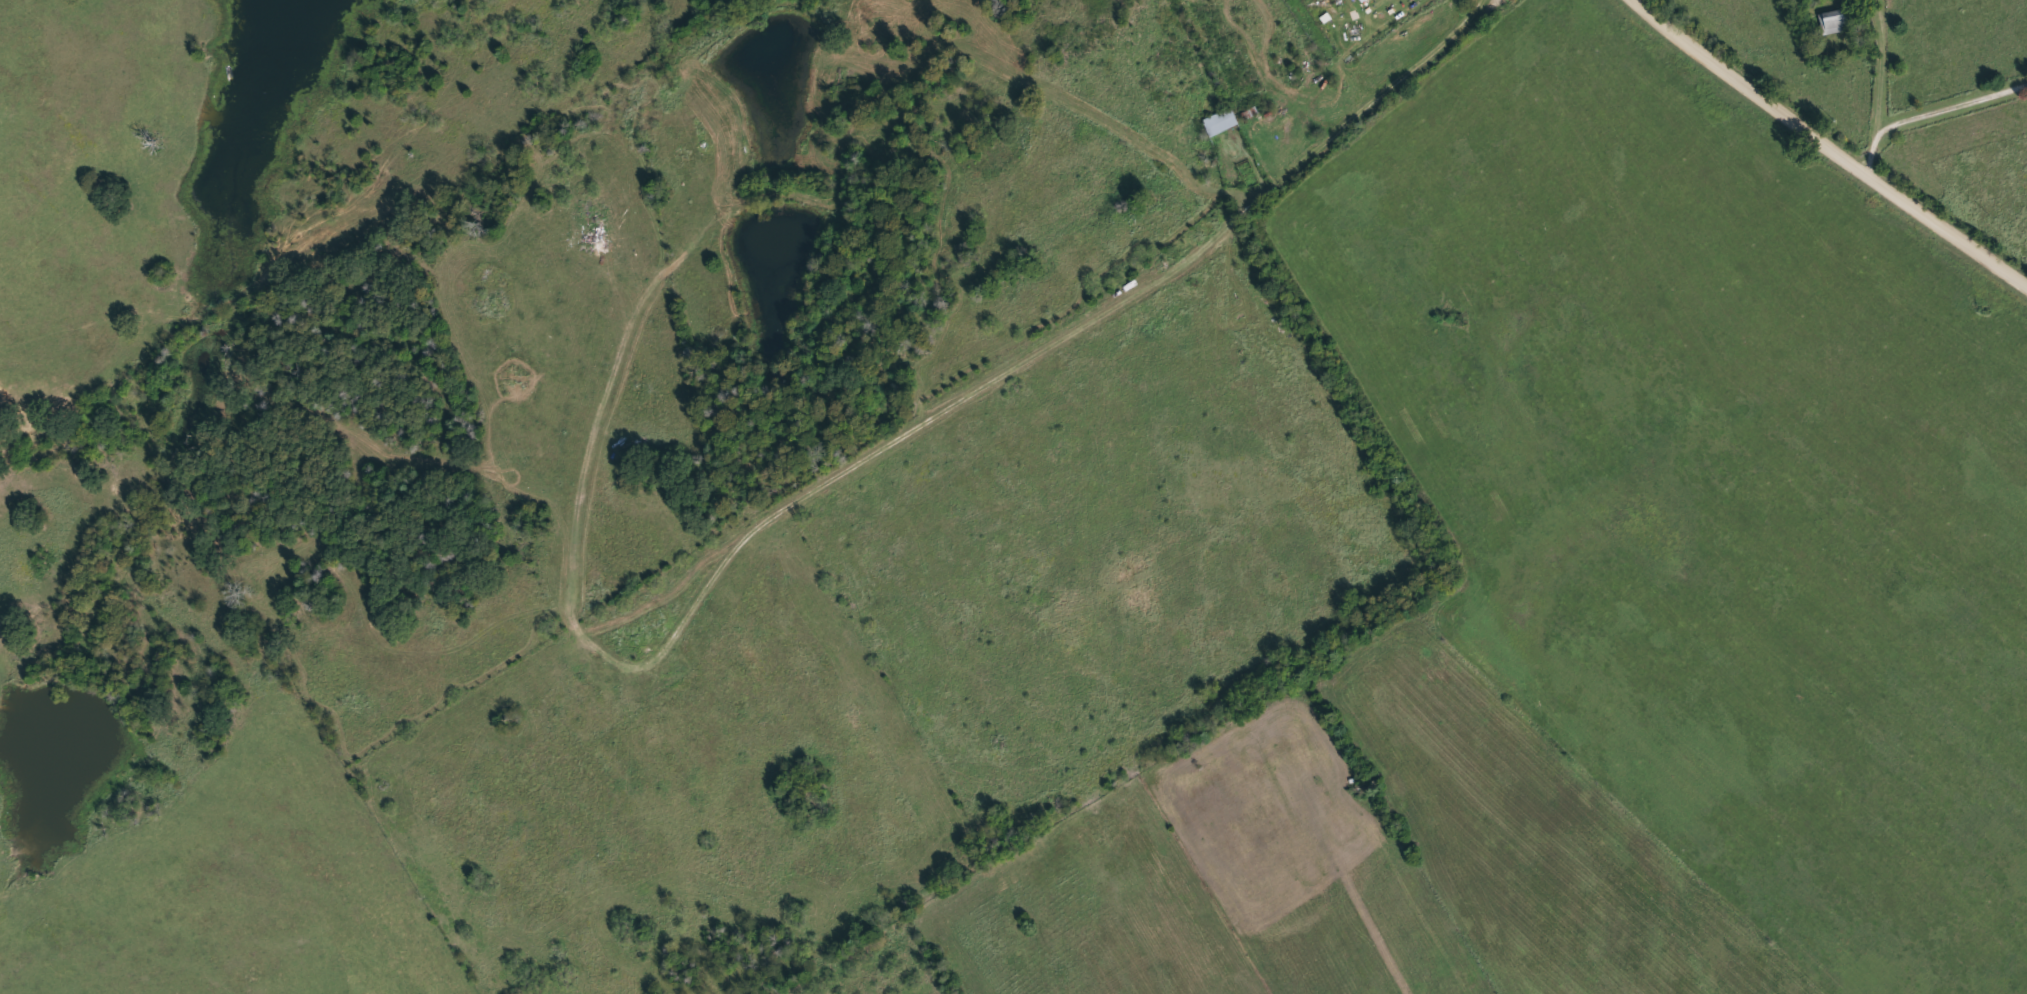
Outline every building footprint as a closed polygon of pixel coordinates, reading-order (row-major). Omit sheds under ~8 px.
[(1854,29),(1821,33),(1819,12),(1852,9),(1854,29)] [(1239,122),(1210,137),(1201,120),(1230,105),(1239,122)]
